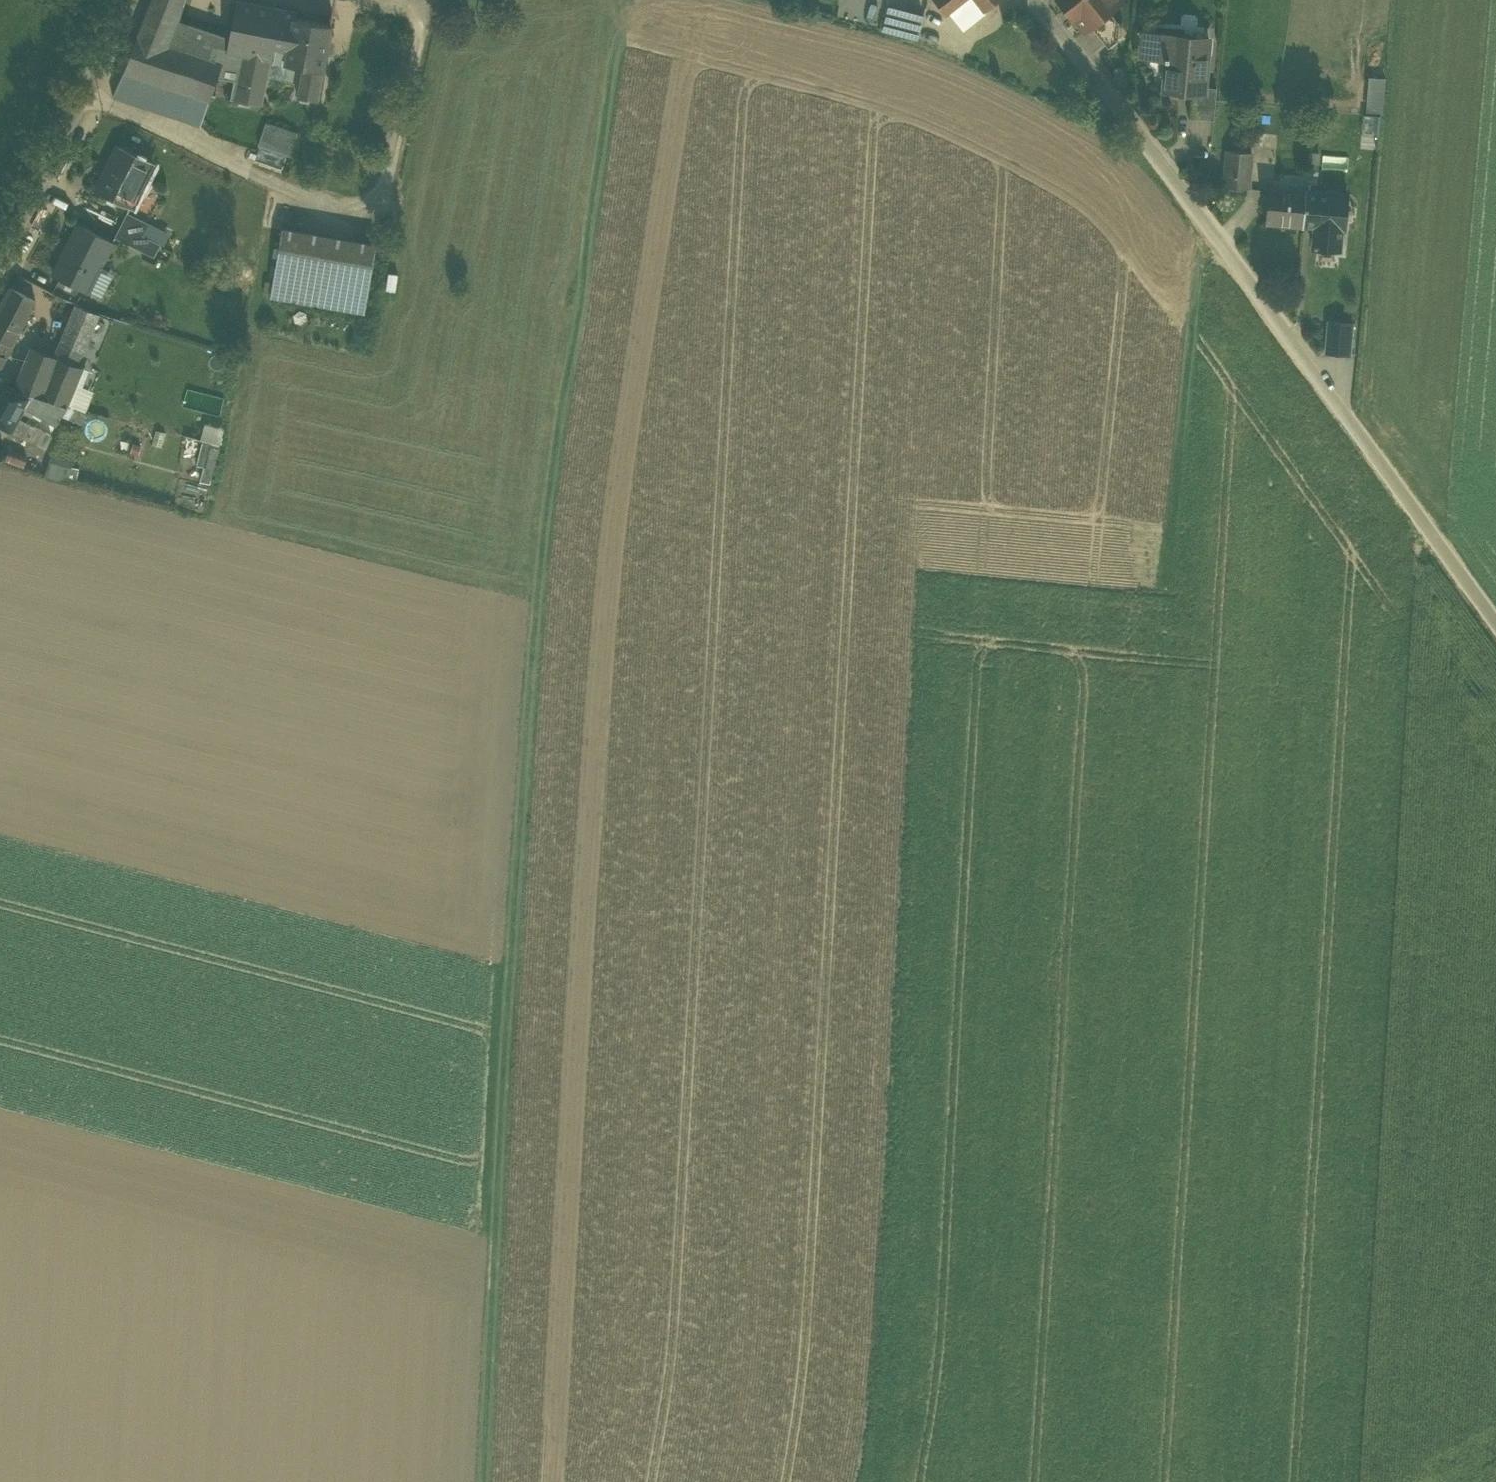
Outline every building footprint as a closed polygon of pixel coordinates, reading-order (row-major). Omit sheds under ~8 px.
[(184,0),(152,0),(138,37),(170,46),(178,19),(184,0)] [(228,49),(228,51),(244,54),(241,69),(235,100),(261,105),(270,60),(285,63),(294,17),(296,17),(298,10),(248,0),(238,0),(231,37),(228,49)] [(948,13),(952,10),(965,0),(938,0),(948,13)] [(984,8),(977,0),(965,0),(952,10),(967,29),(987,12),(984,8)] [(984,8),(994,0),(977,0),(984,8)] [(1121,0),(1075,0),(1066,8),(1074,18),(1075,17),(1085,30),(1091,26),(1110,11),(1122,1),(1121,0)] [(889,6),(883,30),(918,39),(923,15),(889,6)] [(1091,26),(1109,48),(1118,40),(1119,36),(1121,34),(1121,29),(1119,27),(1120,23),(1110,11),(1091,26)] [(303,67),(324,71),(333,25),(296,17),(294,17),(285,63),(303,67)] [(231,37),(178,19),(170,46),(202,57),(204,49),(216,51),(217,47),(228,49),(231,37)] [(1152,57),(1154,31),(1142,30),(1140,55),(1152,57)] [(1194,92),(1206,93),(1207,86),(1211,37),(1154,31),(1152,57),(1170,58),(1166,89),(1182,91),(1194,92)] [(223,63),(202,57),(170,46),(138,37),(124,72),(210,101),(218,77),(222,66),(223,63)] [(222,66),(241,69),(244,54),(228,51),(228,49),(217,47),(216,51),(204,49),(202,57),(223,63),(222,66)] [(222,66),(218,77),(235,80),(231,99),(235,100),(241,69),(222,66)] [(297,98),(317,102),(324,71),(303,67),(297,98)] [(1126,88),(1128,68),(1116,67),(1115,77),(1126,88)] [(202,123),(210,101),(124,72),(116,94),(202,123)] [(1365,111),(1383,113),(1386,77),(1369,76),(1365,111)] [(1192,116),(1215,118),(1217,87),(1207,86),(1206,93),(1194,92),(1192,116)] [(1378,149),(1380,115),(1363,114),(1360,148),(1378,149)] [(259,145),(291,156),(298,134),(266,124),(259,145)] [(96,192),(130,209),(152,164),(119,147),(96,192)] [(1225,186),(1249,188),(1252,151),(1228,149),(1225,186)] [(1317,188),(1321,152),(1309,151),(1306,187),(1317,188)] [(1266,221),(1303,225),(1306,192),(1269,188),(1266,221)] [(1318,193),(1306,192),(1303,225),(1315,225),(1313,247),(1341,250),(1343,228),(1345,228),(1348,193),(1318,190),(1318,193)] [(127,214),(122,224),(143,235),(148,224),(127,214)] [(150,238),(143,235),(122,224),(115,239),(143,253),(150,238)] [(148,224),(143,235),(150,238),(165,245),(170,235),(148,224)] [(53,276),(87,293),(88,290),(101,265),(112,242),(79,226),(53,276)] [(271,295),(366,312),(378,245),(283,228),(271,295)] [(116,272),(101,265),(88,290),(103,297),(116,272)] [(0,311),(0,321),(19,332),(37,300),(12,287),(0,311)] [(59,345),(82,354),(82,352),(83,350),(99,313),(76,304),(74,308),(59,345)] [(19,332),(0,321),(0,367),(1,367),(19,332)] [(1326,352),(1350,355),(1353,323),(1329,321),(1326,352)] [(82,354),(59,345),(55,355),(77,364),(82,354)] [(67,405),(68,406),(82,371),(84,367),(77,364),(55,355),(34,347),(32,349),(17,386),(31,391),(67,405)] [(82,371),(68,406),(87,411),(95,390),(83,385),(89,369),(84,367),(82,371)] [(19,416),(22,410),(26,403),(30,396),(29,395),(17,388),(1,380),(0,382),(0,423),(12,430),(19,416)] [(31,391),(29,395),(30,396),(26,403),(57,422),(61,415),(67,405),(31,391)] [(87,411),(68,406),(67,405),(61,415),(82,423),(87,411)] [(30,414),(22,410),(19,416),(27,421),(30,414)] [(12,430),(45,447),(46,445),(52,434),(27,421),(19,416),(12,430)] [(213,443),(220,445),(225,427),(204,422),(200,440),(203,441),(213,443)] [(163,446),(166,431),(156,428),(152,443),(163,446)] [(205,466),(206,467),(213,443),(203,441),(197,464),(205,466)] [(220,445),(213,443),(206,467),(214,469),(220,445)] [(45,475),(65,480),(65,479),(69,466),(71,459),(73,453),(54,447),(50,460),(45,475)] [(28,458),(8,450),(5,460),(24,467),(28,458)] [(80,467),(69,466),(65,479),(78,480),(80,467)] [(210,484),(214,469),(206,467),(205,466),(200,481),(210,484)]
